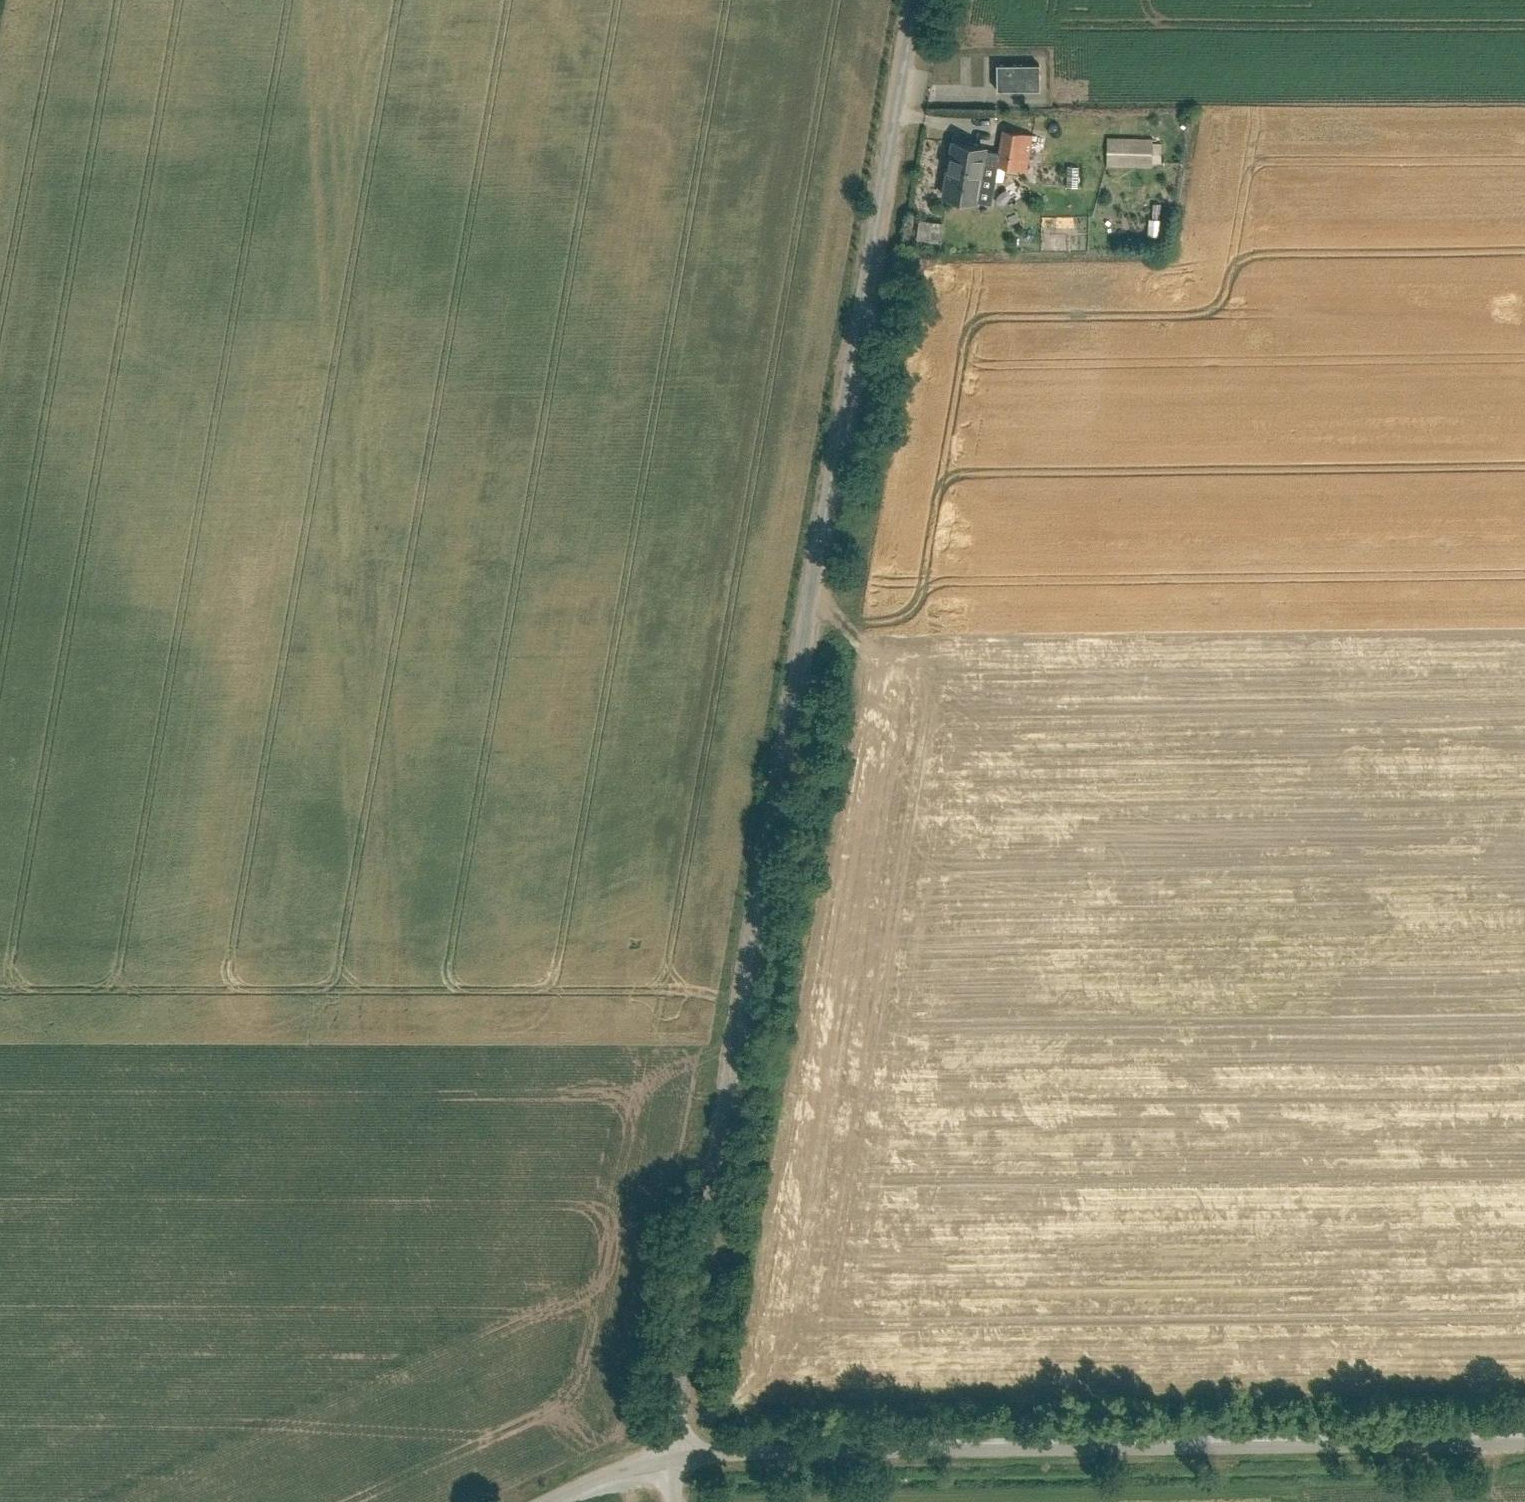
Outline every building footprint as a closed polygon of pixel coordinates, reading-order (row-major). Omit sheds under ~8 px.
[(1004,63),(1004,89),(1045,89),(1046,64),(1004,63)] [(1038,134),(1009,129),(1003,165),(1032,170),(1038,134)] [(1157,139),(1111,137),(1110,164),(1156,166),(1157,139)] [(996,145),(960,138),(949,193),(985,200),(996,145)] [(948,221),(924,218),(921,241),(946,244),(948,221)]
